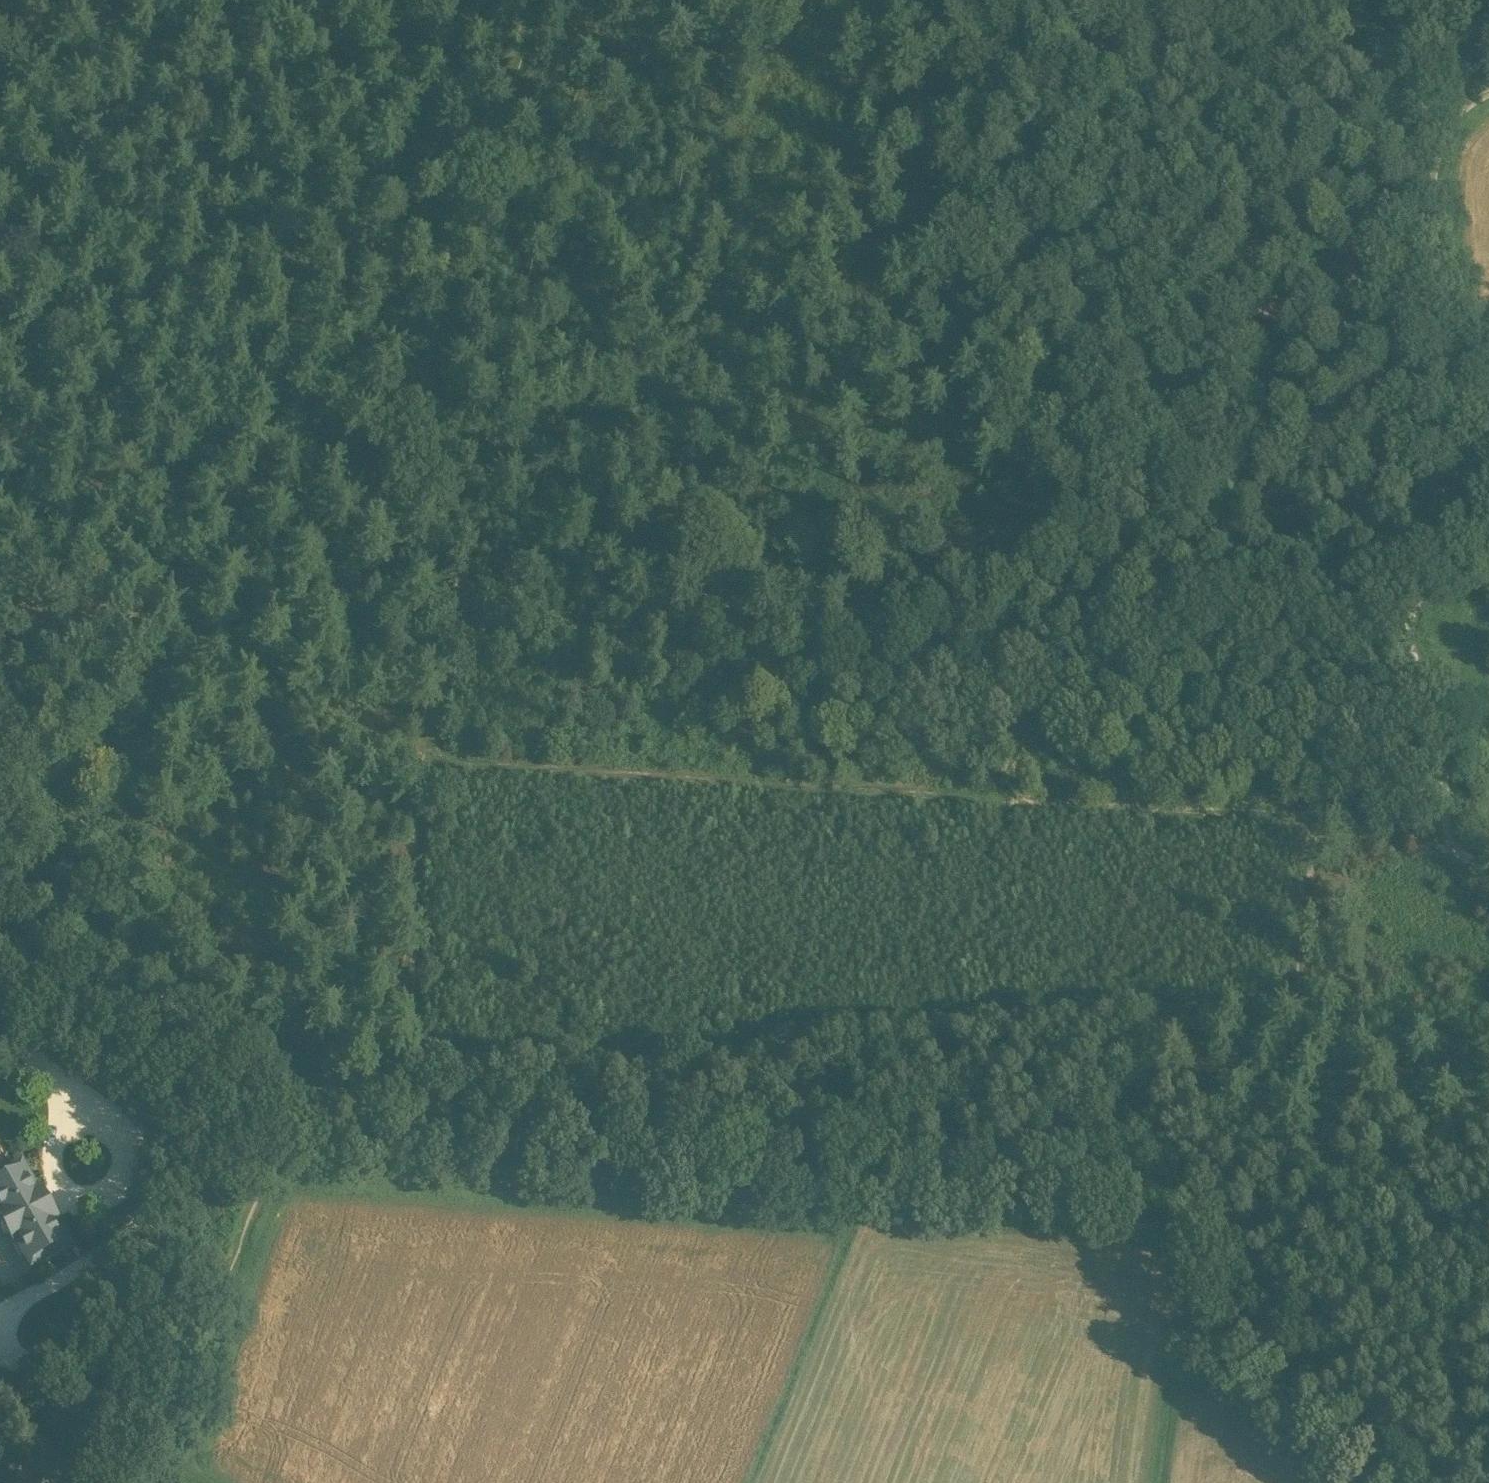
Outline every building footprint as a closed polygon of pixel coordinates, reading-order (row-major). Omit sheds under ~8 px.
[(8,1233),(30,1271),(71,1247),(64,1235),(67,1233),(31,1171),(28,1173),(21,1160),(0,1172),(0,1219),(1,1222),(0,1226),(4,1232),(8,1233)]
